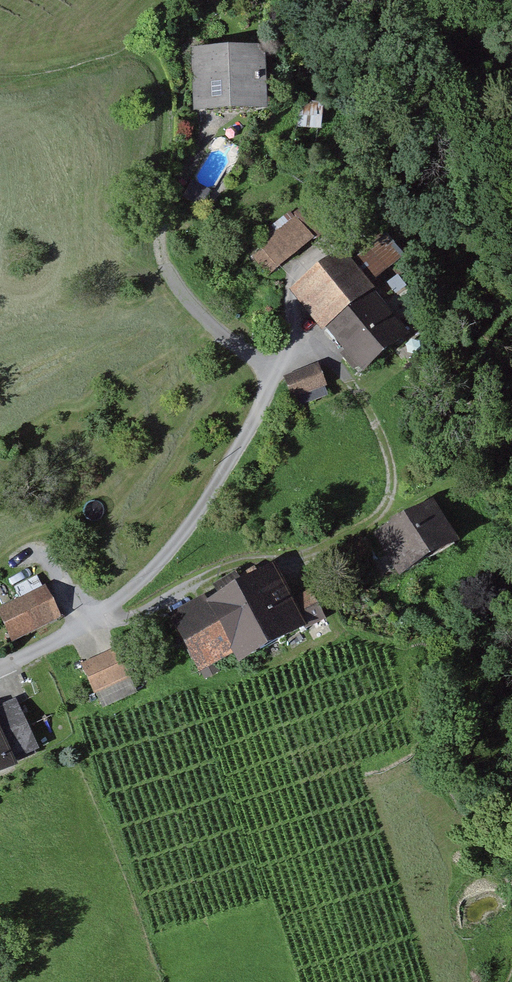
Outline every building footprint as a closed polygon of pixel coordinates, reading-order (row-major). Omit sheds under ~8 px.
[(194,50),(197,115),(268,111),(264,46),(194,50)] [(323,104),(300,102),(297,127),(320,129),(323,104)] [(250,248),(270,276),(314,244),(295,217),(250,248)] [(382,268),(402,261),(395,242),(375,249),(382,268)] [(289,285),(317,328),(357,303),(330,259),(289,285)] [(317,328),(343,369),(384,344),(357,303),(317,328)] [(282,383),(289,404),(328,391),(321,370),(282,383)] [(433,510),(375,539),(394,576),(452,547),(433,510)] [(192,675),(229,656),(233,664),(304,628),(272,566),(201,603),(165,621),(192,675)] [(10,642),(61,619),(46,589),(0,610),(0,622),(10,642)] [(116,651),(78,668),(91,696),(128,679),(116,651)] [(7,767),(5,760),(34,749),(15,699),(0,705),(0,770),(7,767)]
